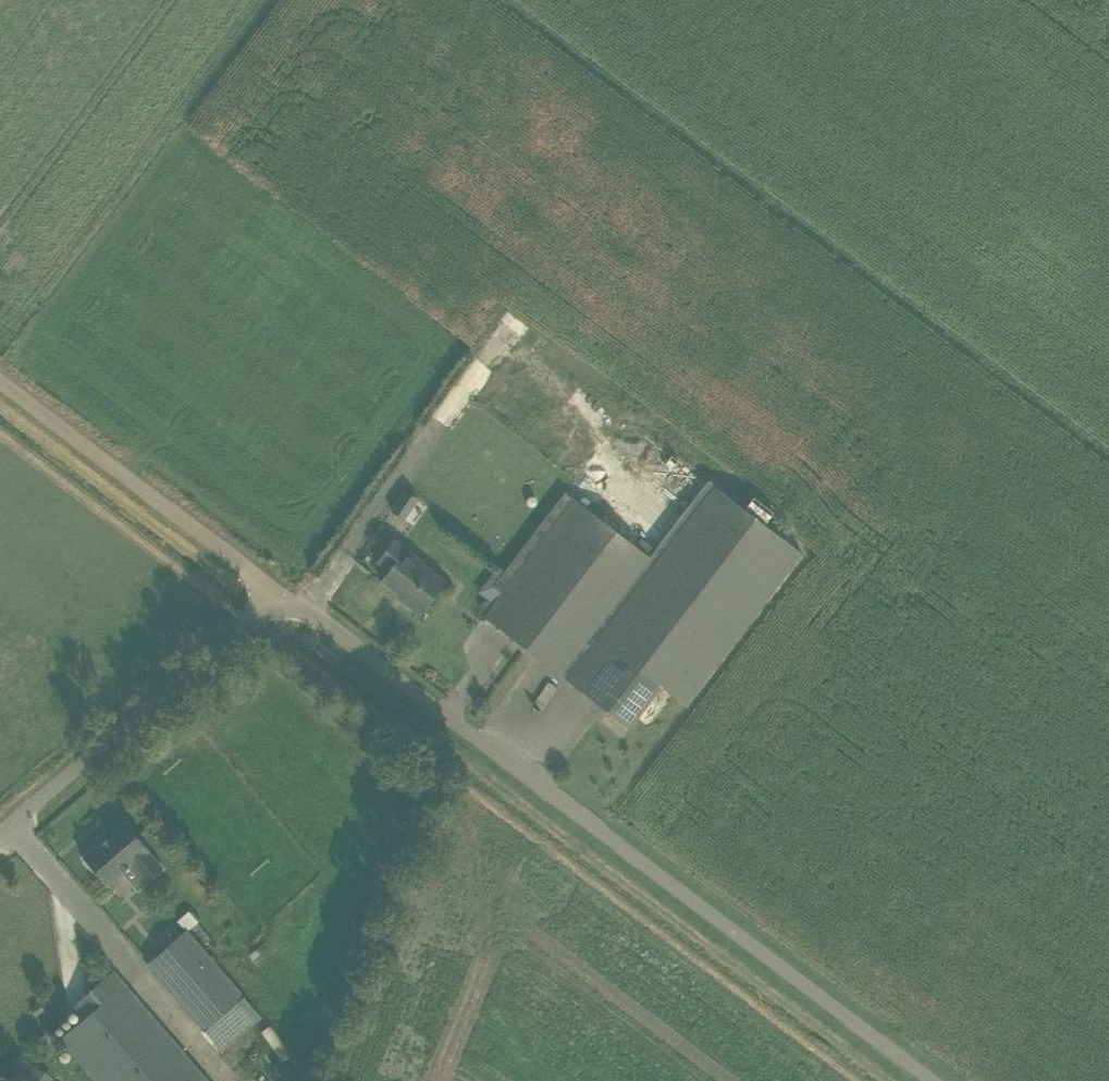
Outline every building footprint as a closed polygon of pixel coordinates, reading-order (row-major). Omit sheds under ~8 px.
[(502,593),(484,616),(629,727),(660,685),(686,705),(802,553),(764,524),(773,512),(753,496),(743,508),(707,480),(648,557),(643,553),(614,530),(566,493),(561,489),(503,565),(506,568),(493,586),(502,593)] [(414,523),(428,502),(407,487),(393,508),(414,523)] [(406,603),(420,613),(444,582),(419,562),(420,560),(394,540),(378,561),(390,570),(382,581),(407,601),(406,603)] [(124,821),(83,857),(84,858),(84,862),(91,871),(95,871),(107,885),(134,862),(149,881),(163,869),(147,850),(149,849),(124,821)] [(186,931),(147,965),(204,1031),(222,1051),(261,1017),(243,996),(187,931),(198,921),(188,910),(176,920),(186,931)] [(97,1080),(207,1080),(113,972),(73,1006),(84,1019),(61,1039),(97,1080)] [(25,1079),(28,1080),(51,1080),(53,1077),(44,1071),(36,1065),(25,1079)]
